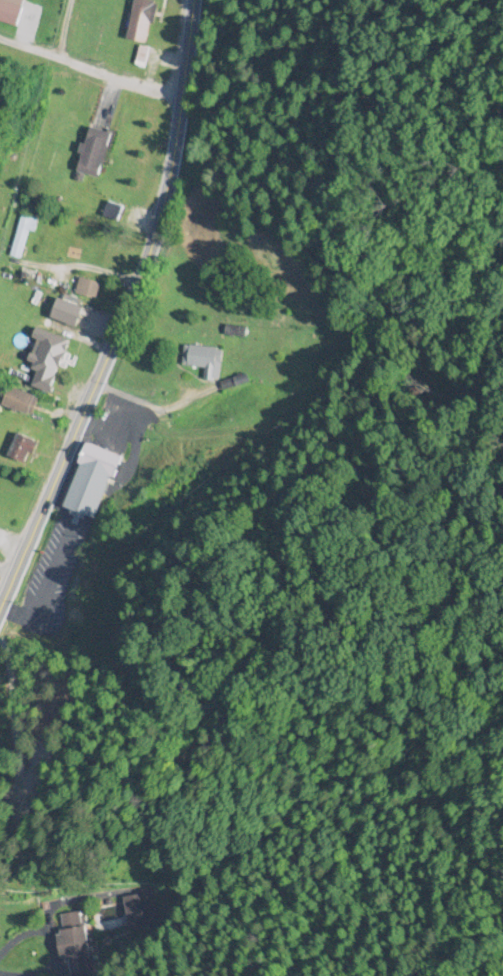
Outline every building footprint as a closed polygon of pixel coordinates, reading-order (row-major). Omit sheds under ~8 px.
[(151,0),(136,0),(129,39),(152,44),(160,2),(151,0)] [(103,178),(114,133),(91,127),(79,172),(103,178)] [(124,209),(110,203),(104,217),(118,222),(124,209)] [(12,257),(22,259),(30,231),(37,233),(40,219),(23,214),(12,257)] [(75,292),(94,301),(101,287),(83,278),(75,292)] [(79,329),(87,309),(62,299),(54,319),(79,329)] [(36,340),(44,343),(39,359),(34,357),(30,368),(40,372),(34,388),(54,394),(72,340),(39,329),(36,340)] [(205,369),(204,382),(221,383),(223,350),(185,347),(184,367),(205,369)] [(42,401),(13,387),(5,404),(33,418),(42,401)] [(40,443),(20,434),(9,457),(29,466),(40,443)] [(99,521),(119,454),(86,445),(67,512),(99,521)] [(155,930),(152,895),(125,897),(128,932),(155,930)] [(58,916),(67,975),(74,975),(93,973),(84,912),(58,916)]
